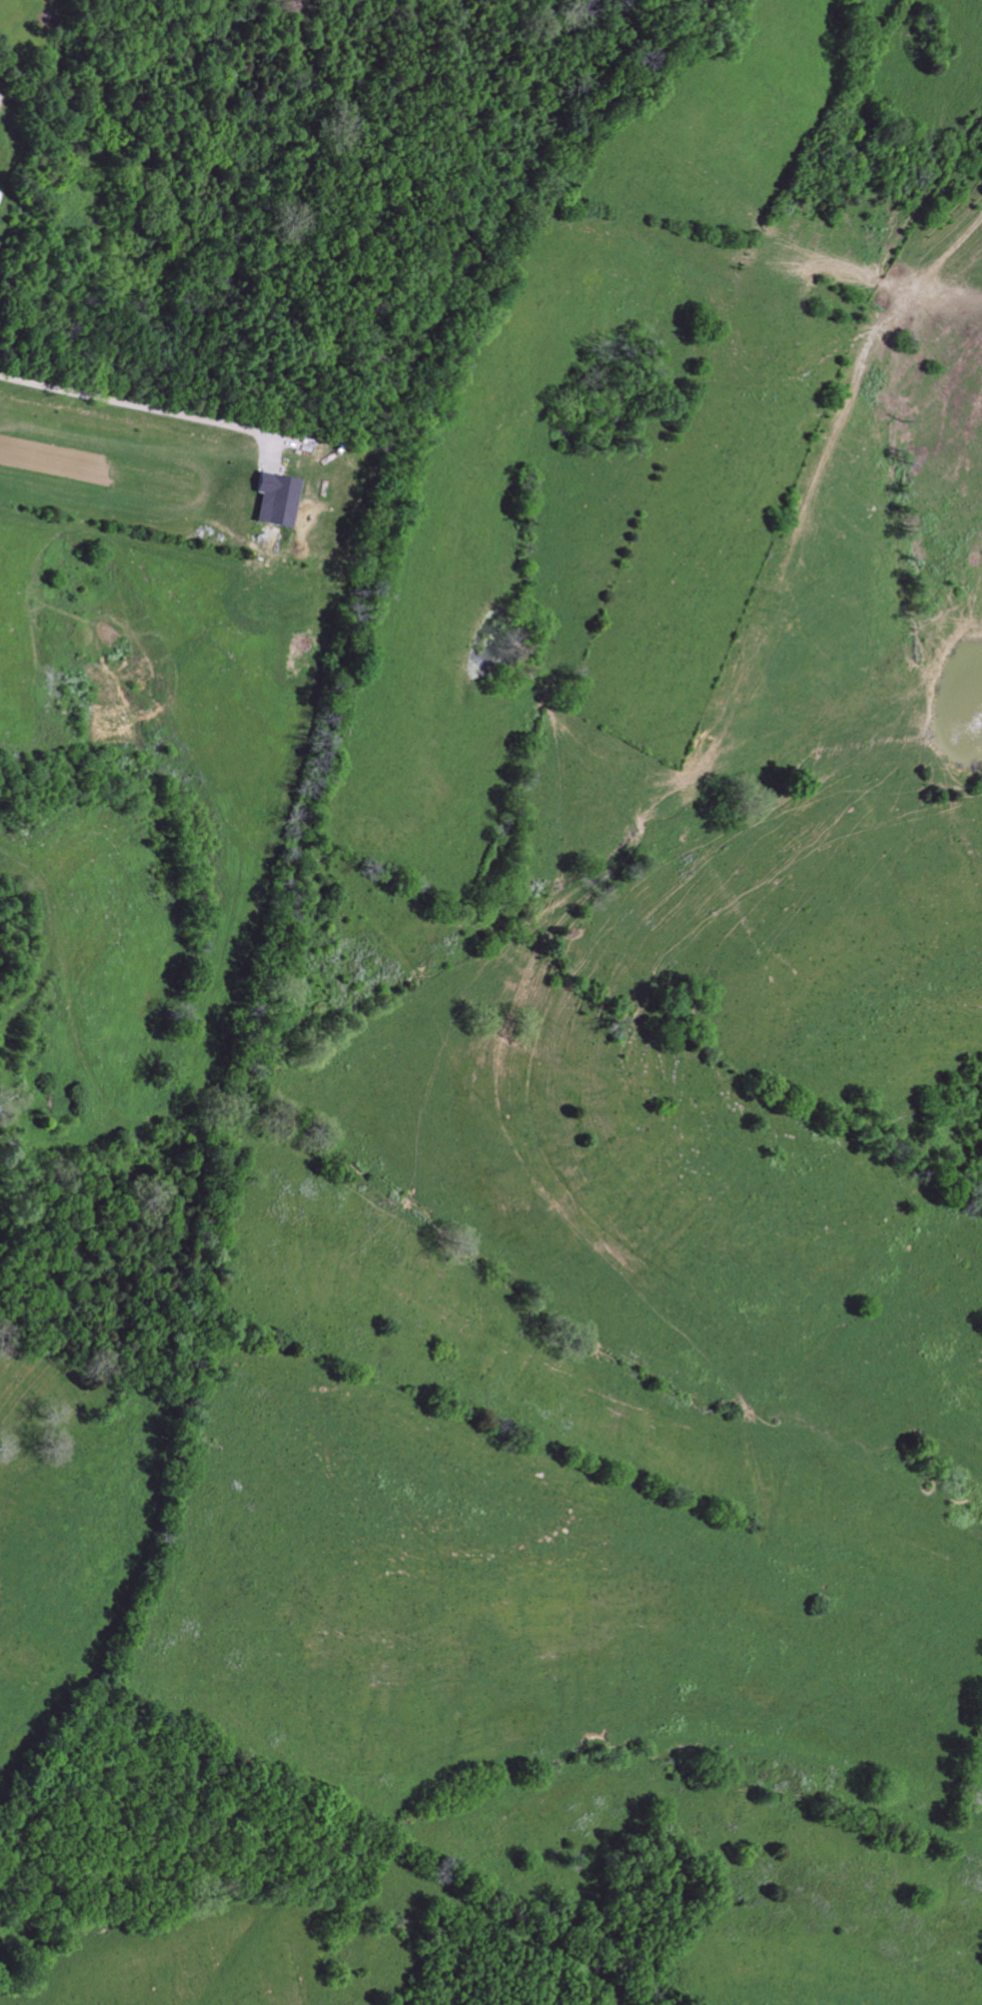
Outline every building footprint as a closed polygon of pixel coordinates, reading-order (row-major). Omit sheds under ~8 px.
[(301,481),(261,473),(257,494),(262,495),(257,523),(292,530),(301,481)]
